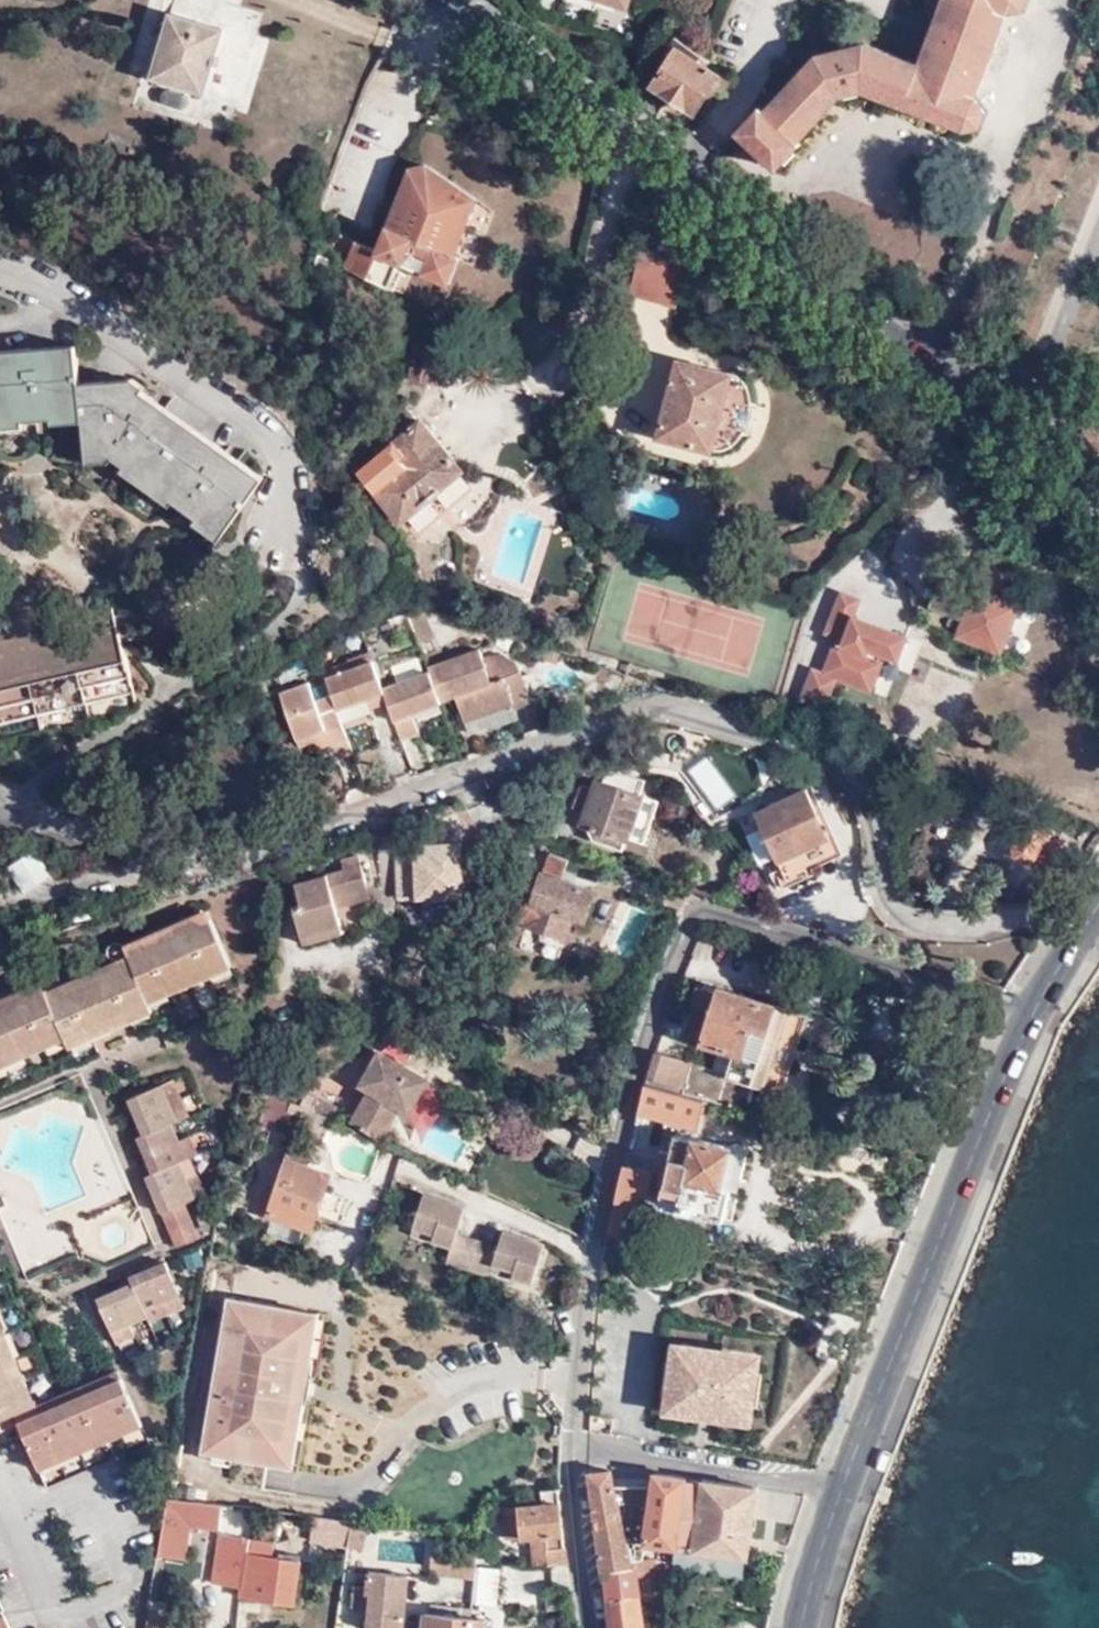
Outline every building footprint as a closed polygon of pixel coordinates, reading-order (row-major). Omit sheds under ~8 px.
[(938,16),(910,5),(898,37),(892,35),(886,51),(869,44),(819,56),(766,112),(762,109),(740,132),(779,169),(801,145),(798,142),(844,95),(867,90),(963,131),(983,129),(989,113),(977,100),(1008,12),(1025,10),(1029,0),(944,0),(938,16)] [(224,29),(171,13),(154,73),(153,78),(206,93),(224,29)] [(235,32),(224,29),(206,93),(217,97),(235,32)] [(713,86),(720,76),(703,64),(704,63),(703,61),(703,60),(702,59),(701,59),(699,59),(698,59),(697,60),(694,58),(697,53),(677,40),(670,51),(675,54),(655,86),(658,88),(691,109),(695,112),(713,86)] [(729,82),(720,76),(713,86),(721,93),(729,82)] [(684,120),(691,109),(658,88),(651,99),(684,120)] [(376,252),(356,244),(349,261),(346,268),(404,298),(415,271),(451,285),(460,261),(454,258),(465,230),(476,199),(429,166),(410,171),(387,228),(376,252)] [(349,261),(356,244),(335,233),(326,250),(349,261)] [(688,261),(648,250),(643,272),(683,282),(688,261)] [(700,304),(687,305),(688,321),(701,320),(700,304)] [(3,421),(33,417),(33,411),(62,408),(63,415),(93,412),(97,454),(120,454),(124,449),(135,457),(131,462),(180,496),(184,492),(207,509),(204,513),(229,530),(273,468),(153,383),(156,379),(144,369),(90,373),(87,337),(0,343),(0,383),(3,421)] [(458,354),(416,344),(406,378),(449,389),(458,354)] [(660,437),(712,452),(733,374),(681,359),(660,437)] [(380,452),(357,472),(399,521),(461,470),(406,408),(388,423),(392,429),(374,445),(380,452)] [(957,544),(926,532),(918,553),(948,565),(957,544)] [(1001,655),(1020,605),(994,595),(998,588),(1003,590),(1016,553),(991,543),(977,580),(981,582),(978,589),(974,588),(971,596),(938,583),(928,608),(962,621),(956,637),(1001,655)] [(908,637),(854,616),(860,599),(841,592),(824,633),(836,638),(823,672),(812,668),(800,701),(826,711),(838,680),(872,693),(883,662),(878,660),(879,654),(899,662),(908,637)] [(431,639),(420,610),(415,608),(404,614),(415,644),(431,639)] [(0,645),(0,727),(140,694),(122,618),(0,645)] [(427,675),(381,692),(386,704),(400,742),(418,735),(415,726),(411,716),(423,712),(438,707),(438,704),(436,698),(452,692),(455,698),(464,723),(512,706),(513,711),(530,704),(518,672),(489,683),(477,651),(425,670),(427,675)] [(386,704),(381,692),(369,660),(324,677),(331,696),(314,702),(308,684),(279,695),(299,747),(316,740),(327,736),(326,732),(343,726),(337,711),(365,701),(369,710),(386,704)] [(438,704),(455,698),(452,692),(436,698),(438,704)] [(515,715),(513,711),(512,706),(464,723),(468,735),(495,726),(494,723),(515,715)] [(427,722),(423,712),(411,716),(415,726),(427,722)] [(347,738),(343,726),(326,732),(327,736),(316,740),(319,748),(329,745),(347,738)] [(354,756),(347,738),(329,745),(335,762),(354,756)] [(608,779),(605,787),(642,800),(645,792),(608,779)] [(642,800),(605,787),(595,783),(592,794),(580,789),(573,811),(585,815),(582,825),(588,826),(628,840),(642,800)] [(550,788),(541,785),(537,795),(546,799),(550,788)] [(813,871),(816,869),(807,851),(829,841),(805,792),(755,815),(789,889),(815,876),(813,871)] [(658,806),(642,800),(628,840),(643,846),(658,806)] [(622,853),(628,840),(588,826),(586,834),(591,843),(622,853)] [(1061,854),(1015,828),(1005,847),(1019,855),(1015,862),(1018,869),(1029,875),(1036,875),(1041,867),(1050,872),(1058,872),(1063,862),(1061,854)] [(538,836),(536,844),(545,846),(547,839),(538,836)] [(837,859),(829,841),(807,851),(816,869),(837,859)] [(430,855),(399,857),(400,898),(464,895),(460,846),(430,848),(430,855)] [(340,908),(338,896),(372,888),(364,856),(348,860),(350,871),(299,884),(305,904),(297,906),(305,935),(345,925),(340,908)] [(543,861),(532,908),(514,904),(509,923),(526,927),(526,930),(566,940),(573,919),(585,921),(592,894),(557,884),(561,865),(543,861)] [(372,888),(338,896),(340,908),(375,900),(372,888)] [(193,921),(195,928),(216,919),(213,912),(193,921)] [(0,1011),(0,1055),(5,1053),(25,1045),(45,1035),(66,1027),(69,1035),(91,1026),(111,1018),(131,1009),(152,1000),(149,992),(171,982),(190,974),(211,966),(232,956),(216,919),(195,928),(175,936),(154,945),(133,954),(130,956),(133,964),(116,971),(96,980),(75,988),(56,997),(53,989),(50,989),(30,998),(9,1007),(0,1011)] [(172,930),(175,936),(195,928),(193,921),(172,930)] [(346,934),(345,925),(305,935),(307,943),(346,934)] [(152,938),(154,945),(175,936),(172,930),(152,938)] [(129,947),(133,954),(154,945),(152,938),(129,947)] [(113,964),(116,971),(133,964),(130,956),(113,964)] [(232,956),(211,966),(216,975),(236,967),(232,956)] [(92,972),(96,980),(116,971),(113,964),(92,972)] [(194,984),(216,975),(211,966),(190,974),(194,984)] [(72,982),(75,988),(96,980),(92,972),(72,982)] [(194,984),(190,974),(171,982),(175,993),(194,984)] [(72,982),(53,989),(56,997),(75,988),(72,982)] [(153,1001),(175,993),(171,982),(149,992),(152,1000),(153,1001)] [(47,983),(27,991),(30,998),(50,989),(47,983)] [(689,1039),(734,1053),(760,1062),(776,1008),(718,990),(716,994),(700,989),(694,1007),(702,1010),(699,1019),(696,1018),(689,1039)] [(6,1000),(9,1007),(30,998),(27,991),(6,1000)] [(9,1007),(6,1000),(0,1003),(0,1011),(9,1007)] [(153,1001),(152,1000),(131,1009),(136,1019),(157,1010),(153,1001)] [(801,1015),(776,1008),(760,1062),(734,1053),(728,1075),(692,1065),(685,1091),(683,1095),(706,1102),(744,1113),(753,1085),(777,1092),(801,1015)] [(136,1019),(131,1009),(111,1018),(116,1028),(136,1019)] [(807,1017),(801,1015),(777,1092),(783,1094),(807,1017)] [(116,1028),(111,1018),(91,1026),(95,1037),(116,1028)] [(95,1037),(91,1026),(69,1035),(70,1037),(74,1045),(95,1037)] [(66,1027),(45,1035),(49,1046),(70,1037),(69,1035),(66,1027)] [(29,1055),(49,1046),(45,1035),(25,1045),(29,1055)] [(9,1064),(29,1055),(25,1045),(5,1053),(9,1064)] [(0,1055),(0,1067),(9,1064),(5,1053),(0,1055)] [(380,1053),(376,1059),(393,1068),(397,1062),(380,1053)] [(692,1065),(655,1053),(648,1080),(685,1091),(692,1065)] [(361,1087),(367,1090),(374,1078),(405,1096),(399,1107),(402,1109),(411,1114),(430,1080),(397,1062),(393,1068),(376,1059),(361,1087)] [(384,1141),(402,1109),(399,1107),(405,1096),(374,1078),(367,1090),(370,1092),(353,1124),(384,1141)] [(175,1081),(165,1085),(180,1121),(190,1116),(175,1081)] [(165,1085),(132,1099),(147,1134),(140,1138),(155,1174),(148,1177),(163,1212),(178,1249),(201,1238),(187,1203),(197,1199),(189,1179),(182,1163),(189,1160),(188,1159),(180,1140),(174,1124),(180,1121),(165,1085)] [(706,1102),(683,1095),(647,1085),(641,1108),(698,1125),(699,1122),(704,1122),(707,1109),(704,1108),(706,1102)] [(201,1153),(193,1134),(180,1140),(188,1159),(201,1153)] [(727,1180),(733,1150),(676,1136),(671,1160),(666,1159),(660,1186),(665,1187),(661,1207),(734,1222),(742,1183),(727,1180)] [(739,1145),(733,1150),(727,1180),(742,1183),(748,1154),(746,1147),(739,1145)] [(294,1146),(289,1162),(270,1216),(314,1230),(332,1177),(310,1169),(316,1154),(294,1146)] [(612,1235),(631,1240),(639,1205),(644,1205),(650,1175),(627,1169),(612,1235)] [(200,1175),(189,1179),(197,1199),(208,1194),(200,1175)] [(446,1266),(469,1275),(480,1244),(458,1237),(459,1232),(454,1231),(457,1223),(462,1224),(467,1211),(425,1197),(414,1230),(436,1239),(433,1245),(451,1252),(446,1266)] [(459,1232),(462,1224),(457,1223),(454,1231),(459,1232)] [(411,1238),(433,1245),(436,1239),(414,1230),(411,1238)] [(508,1253),(480,1244),(469,1275),(488,1281),(491,1275),(493,1269),(513,1276),(511,1282),(542,1292),(547,1276),(542,1275),(544,1267),(549,1268),(555,1253),(513,1240),(508,1253)] [(133,1286),(98,1301),(112,1334),(131,1326),(147,1319),(145,1312),(180,1298),(174,1282),(176,1281),(173,1273),(171,1274),(166,1265),(130,1279),(133,1286)] [(491,1275),(511,1282),(513,1276),(493,1269),(491,1275)] [(180,1298),(163,1305),(168,1316),(185,1308),(180,1298)] [(224,1327),(232,1329),(237,1304),(228,1302),(224,1327)] [(305,1316),(237,1304),(232,1329),(236,1330),(235,1337),(238,1338),(231,1370),(216,1368),(212,1389),(228,1392),(222,1425),(219,1425),(218,1431),(205,1428),(201,1452),(210,1455),(229,1458),(278,1468),(282,1443),(286,1422),(290,1403),(294,1382),(297,1361),(300,1342),(305,1316)] [(316,1318),(305,1316),(300,1342),(311,1343),(316,1318)] [(131,1326),(112,1334),(117,1345),(136,1337),(131,1326)] [(5,1332),(0,1334),(0,1347),(5,1359),(15,1355),(5,1332)] [(307,1363),(311,1343),(300,1342),(297,1361),(307,1363)] [(15,1413),(26,1408),(16,1384),(5,1359),(0,1347),(0,1419),(15,1413)] [(757,1359),(677,1348),(669,1409),(748,1420),(757,1359)] [(25,1380),(15,1355),(5,1359),(16,1384),(25,1380)] [(304,1383),(307,1363),(297,1361),(294,1382),(304,1383)] [(97,1382),(100,1389),(120,1381),(117,1373),(97,1382)] [(35,1404),(25,1380),(16,1384),(26,1408),(35,1404)] [(40,1414),(18,1423),(35,1461),(55,1453),(76,1445),(96,1436),(116,1428),(136,1419),(120,1381),(100,1389),(80,1398),(60,1406),(40,1414)] [(77,1391),(80,1398),(100,1389),(97,1382),(77,1391)] [(304,1383),(294,1382),(290,1403),(300,1405),(304,1383)] [(57,1399),(60,1406),(80,1398),(77,1391),(57,1399)] [(40,1414),(60,1406),(57,1399),(37,1407),(40,1414)] [(296,1424),(300,1405),(290,1403),(286,1422),(296,1424)] [(15,1413),(18,1423),(40,1414),(37,1407),(35,1404),(26,1408),(15,1413)] [(136,1419),(116,1428),(120,1437),(141,1429),(136,1419)] [(292,1445),(296,1424),(286,1422),(282,1443),(292,1445)] [(116,1428),(96,1436),(100,1446),(120,1437),(116,1428)] [(96,1436),(76,1445),(80,1454),(100,1446),(96,1436)] [(288,1470),(292,1445),(282,1443),(278,1468),(288,1470)] [(76,1445),(55,1453),(59,1463),(80,1454),(76,1445)] [(59,1463),(55,1453),(35,1461),(39,1471),(59,1463)] [(227,1468),(229,1458),(210,1455),(208,1464),(227,1468)] [(630,1564),(614,1487),(611,1471),(589,1474),(601,1572),(604,1572),(630,1569),(630,1564)] [(684,1480),(653,1476),(652,1487),(614,1487),(630,1564),(643,1561),(646,1545),(674,1549),(672,1564),(672,1568),(740,1578),(743,1559),(745,1559),(747,1555),(756,1494),(755,1489),(701,1483),(701,1486),(684,1485),(684,1480)] [(542,1493),(543,1505),(558,1503),(558,1492),(542,1493)] [(215,1535),(220,1508),(169,1500),(158,1560),(182,1564),(188,1530),(215,1535)] [(543,1505),(517,1508),(519,1536),(534,1536),(534,1538),(546,1537),(546,1551),(520,1552),(519,1567),(567,1567),(561,1534),(558,1503),(543,1505)] [(519,1536),(517,1508),(504,1510),(507,1537),(519,1536)] [(346,1547),(349,1527),(313,1522),(308,1547),(346,1552),(346,1547)] [(364,1549),(366,1529),(349,1527),(346,1547),(364,1549)] [(272,1543),(221,1535),(212,1584),(241,1589),(240,1597),(292,1604),(298,1561),(270,1556),(272,1543)] [(472,1583),(476,1552),(433,1545),(428,1577),(472,1583)] [(653,1560),(643,1561),(630,1564),(630,1569),(604,1572),(608,1598),(636,1595),(639,1594),(638,1576),(650,1574),(657,1574),(656,1561),(653,1560)] [(478,1561),(478,1588),(502,1588),(502,1561),(478,1561)] [(363,1627),(404,1627),(408,1579),(368,1574),(367,1589),(353,1587),(352,1607),(365,1609),(363,1627)] [(652,1593),(650,1574),(638,1576),(639,1594),(652,1593)] [(608,1598),(612,1627),(641,1627),(636,1595),(608,1598)] [(169,1605),(151,1601),(147,1625),(165,1627),(169,1605)] [(424,1617),(423,1627),(482,1627),(482,1623),(424,1617)]
